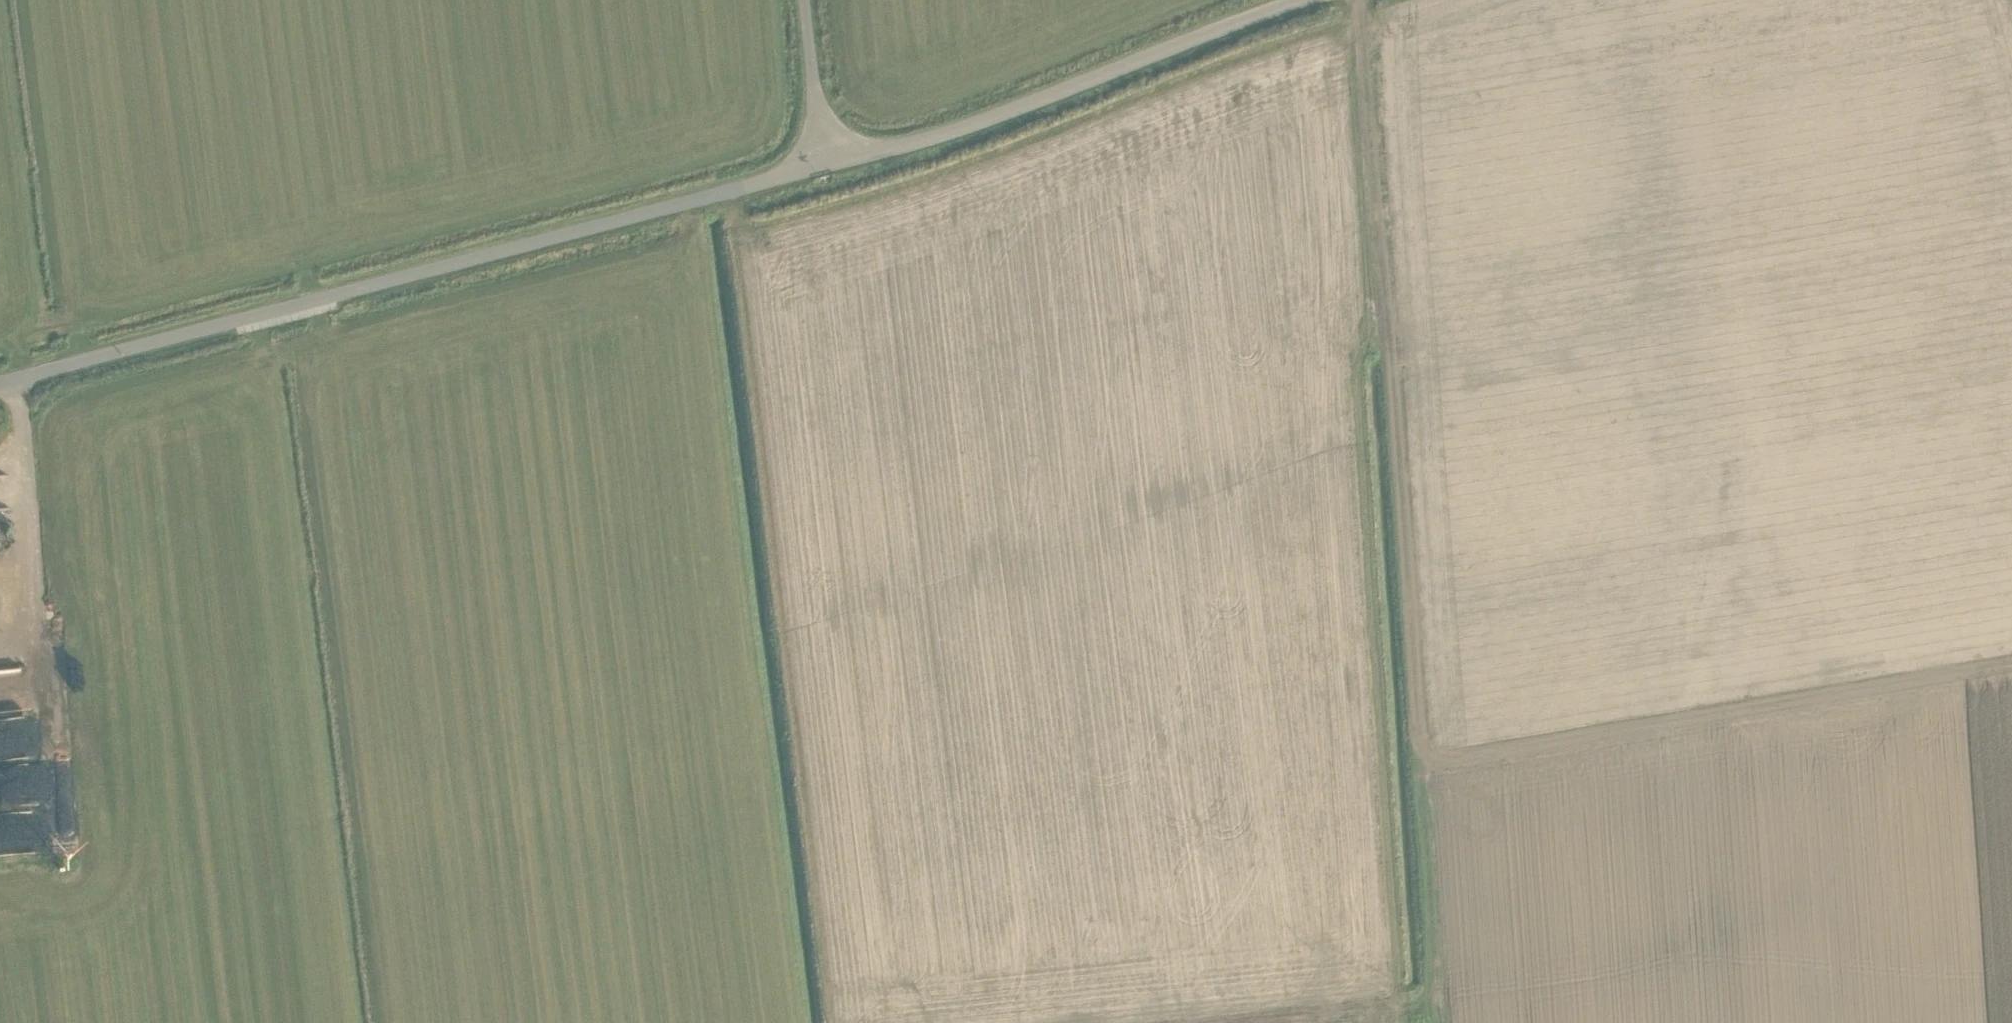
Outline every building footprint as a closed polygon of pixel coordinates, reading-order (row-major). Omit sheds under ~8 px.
[(0,774),(0,813),(21,812),(20,795),(12,796),(11,774),(0,774)]
